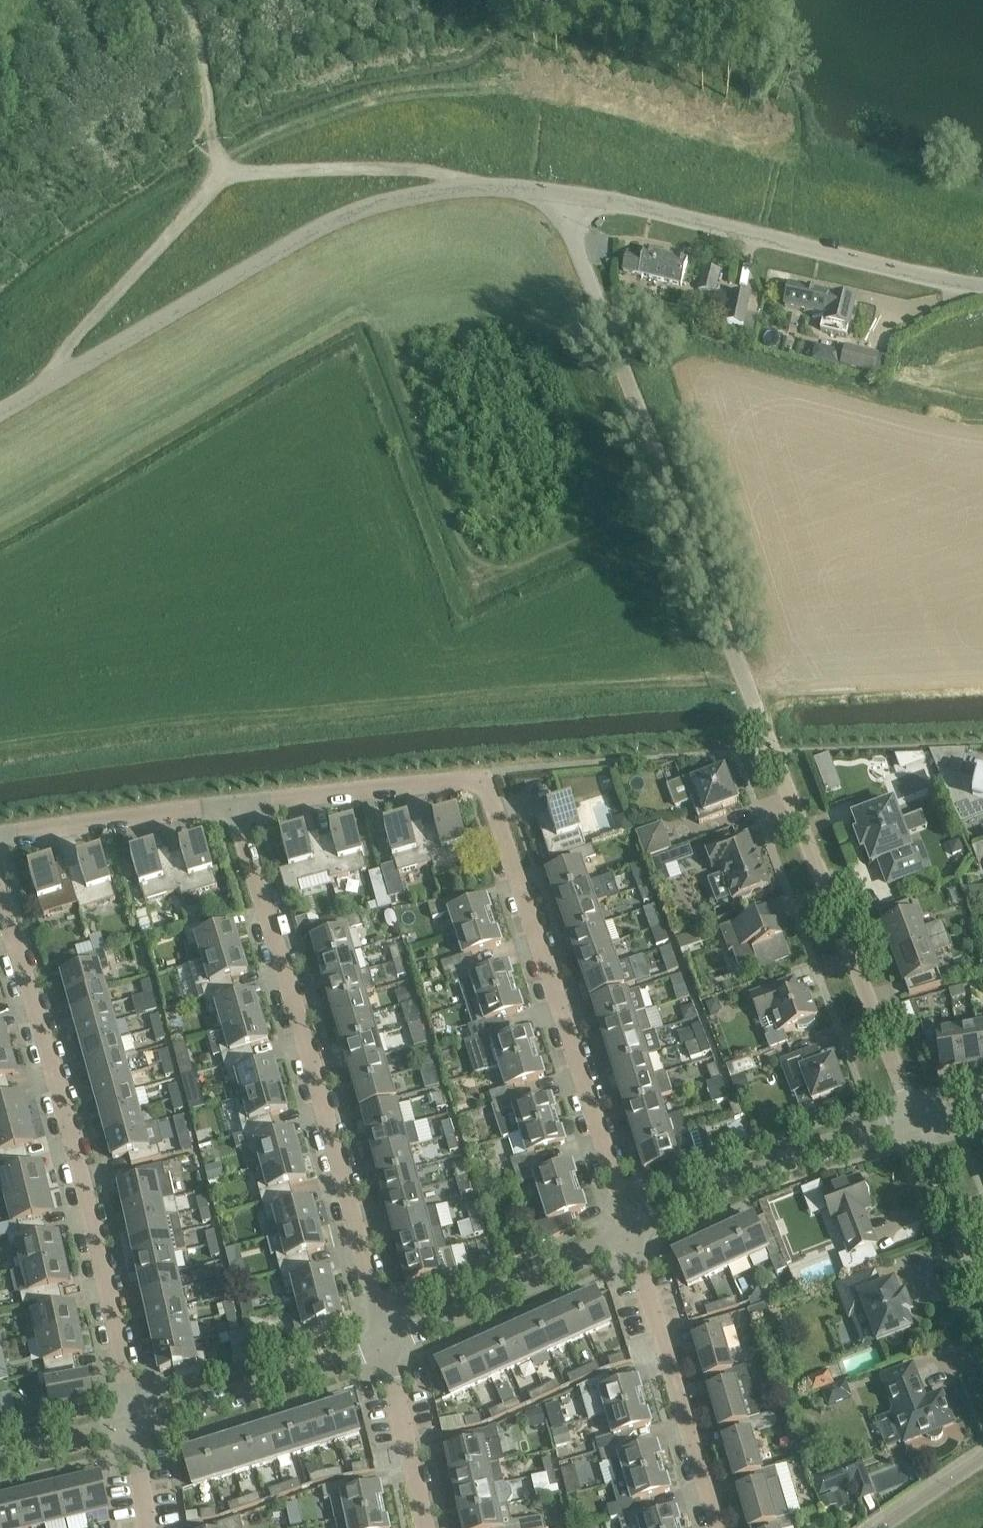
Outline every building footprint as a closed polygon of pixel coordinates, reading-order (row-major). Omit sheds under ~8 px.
[(681,285),(688,260),(645,249),(642,257),(627,253),(623,270),(681,285)] [(699,290),(717,293),(722,268),(704,265),(699,290)] [(829,294),(790,285),(785,306),(824,315),(821,330),(847,336),(855,300),(834,295),(829,294)] [(749,295),(733,293),(728,324),(743,327),(749,295)] [(815,345),(812,361),(839,367),(843,350),(815,345)] [(878,353),(847,346),(842,365),(873,373),(878,353)] [(980,772),(979,781),(960,776),(967,749),(929,750),(956,814),(961,825),(982,816),(982,773),(980,772)] [(923,755),(899,756),(900,757),(904,757),(909,769),(926,762),(923,755)] [(699,823),(700,824),(726,814),(726,813),(725,813),(723,807),(737,802),(725,770),(708,776),(706,773),(707,772),(707,771),(668,786),(676,806),(691,800),(700,822),(699,823)] [(579,799),(587,837),(618,831),(610,793),(579,799)] [(877,810),(855,819),(861,834),(858,835),(862,847),(863,850),(867,849),(873,864),(880,861),(889,884),(928,869),(920,845),(910,849),(905,837),(909,835),(907,830),(903,820),(899,822),(893,804),(892,805),(891,801),(876,807),(877,810)] [(537,819),(551,859),(586,847),(581,832),(572,804),(549,812),(549,815),(537,819)] [(620,817),(617,823),(621,834),(633,829),(627,814),(620,817)] [(435,826),(424,829),(433,864),(435,870),(470,860),(466,844),(459,817),(435,823),(435,826)] [(433,864),(424,829),(422,823),(410,826),(409,824),(385,831),(393,858),(394,858),(395,864),(382,868),(391,899),(404,895),(398,874),(433,864)] [(646,859),(672,849),(663,823),(636,833),(646,859)] [(332,836),(320,839),(329,874),(331,880),(367,870),(363,855),(355,827),(331,834),(332,836)] [(320,839),(318,833),(306,837),(306,834),(282,841),(290,868),(279,872),(287,898),(301,894),(298,883),(329,874),(320,839)] [(742,837),(706,850),(713,868),(720,866),(721,868),(719,872),(721,875),(722,879),(726,881),(733,898),(733,899),(739,897),(743,899),(750,896),(752,892),(762,888),(769,886),(766,879),(758,857),(749,834),(742,837)] [(180,891),(182,897),(218,886),(213,871),(205,843),(181,851),(182,853),(170,856),(180,891)] [(971,848),(977,861),(982,860),(982,843),(971,848)] [(555,895),(588,884),(581,863),(596,857),(593,846),(593,845),(561,856),(561,857),(569,854),(573,865),(548,874),(555,895)] [(666,868),(677,863),(694,857),(690,846),(647,863),(655,883),(657,888),(672,882),(666,868)] [(156,852),(132,859),(141,887),(146,902),(180,891),(170,856),(168,850),(157,854),(156,852)] [(78,905),(81,911),(116,899),(111,884),(112,884),(103,857),(79,864),(80,867),(68,870),(78,905)] [(639,889),(647,885),(655,883),(647,863),(631,868),(639,889)] [(68,870),(66,864),(55,868),(54,866),(30,873),(39,901),(44,916),(78,905),(68,870)] [(601,879),(588,884),(555,895),(562,916),(595,904),(608,899),(601,879)] [(647,885),(639,889),(644,903),(653,899),(647,885)] [(968,903),(982,897),(982,887),(963,888),(968,903)] [(456,899),(425,904),(425,905),(428,904),(433,919),(450,913),(457,934),(494,922),(487,901),(456,911),(453,900),(456,900),(456,899)] [(947,935),(942,922),(922,929),(912,901),(879,914),(894,955),(947,935)] [(595,904),(562,916),(569,936),(602,924),(595,904)] [(201,906),(187,910),(192,925),(205,921),(201,906)] [(662,926),(655,906),(644,909),(651,930),(662,926)] [(359,914),(327,923),(328,924),(335,922),(339,933),(313,940),(319,962),(353,952),(346,931),(362,926),(359,915),(360,915),(359,914)] [(757,960),(759,967),(779,960),(778,960),(789,956),(787,950),(788,950),(783,937),(786,936),(785,932),(786,932),(781,920),(761,928),(756,916),(745,920),(733,925),(732,924),(720,928),(729,953),(739,949),(745,964),(757,960)] [(298,930),(310,927),(307,918),(295,921),(298,930)] [(191,927),(184,929),(190,947),(200,947),(204,961),(241,949),(233,926),(217,931),(212,932),(209,921),(191,927)] [(501,944),(494,922),(457,934),(464,955),(441,963),(445,975),(451,973),(474,965),(471,954),(501,944)] [(602,924),(569,936),(577,956),(610,945),(602,924)] [(662,926),(651,930),(653,936),(660,940),(666,938),(662,926)] [(697,931),(677,939),(681,951),(702,943),(697,931)] [(943,985),(932,955),(952,948),(947,935),(894,955),(910,995),(943,985)] [(610,945),(577,956),(584,977),(617,965),(610,945)] [(57,946),(46,949),(51,966),(63,962),(57,946)] [(394,963),(403,960),(399,946),(390,949),(394,963)] [(679,969),(671,946),(660,950),(668,973),(679,969)] [(189,965),(176,969),(186,1003),(205,997),(230,990),(227,980),(232,978),(248,973),(241,949),(204,961),(189,965)] [(78,970),(62,975),(69,997),(105,987),(102,975),(110,970),(107,960),(105,951),(75,959),(78,970)] [(319,962),(325,983),(359,973),(353,952),(319,962)] [(398,977),(407,975),(403,960),(394,963),(398,977)] [(617,965),(584,977),(591,998),(637,982),(629,961),(617,965)] [(478,977),(474,965),(451,973),(455,985),(472,979),(479,1000),(515,989),(508,967),(478,977)] [(359,973),(325,983),(331,1003),(365,994),(375,991),(369,970),(359,973)] [(683,976),(671,980),(674,989),(686,985),(683,976)] [(760,1020),(772,1015),(779,1033),(797,1026),(798,1028),(803,1028),(807,1027),(812,1025),(816,1022),(814,1017),(817,1016),(807,989),(799,991),(795,979),(751,995),(760,1020)] [(141,982),(145,995),(153,993),(150,980),(141,982)] [(963,986),(950,990),(952,999),(966,995),(963,986)] [(110,1005),(105,987),(69,997),(74,1015),(110,1005)] [(406,1004),(415,1001),(412,989),(397,994),(400,1006),(406,1004)] [(515,989),(479,1000),(466,1005),(473,1026),(468,1027),(472,1039),(506,1028),(502,1017),(522,1010),(515,989)] [(600,1025),(646,1011),(639,989),(594,1004),(600,1025)] [(230,990),(205,997),(210,1016),(220,1016),(224,1029),(261,1018),(254,994),(238,999),(233,1001),(230,990)] [(153,993),(145,995),(148,1007),(149,1013),(158,1011),(156,1005),(153,993)] [(337,1024),(371,1015),(365,994),(331,1003),(337,1024)] [(916,1000),(901,1005),(903,1011),(907,1021),(922,1016),(916,1000)] [(420,1016),(415,1001),(406,1004),(411,1019),(420,1016)] [(716,1002),(705,1006),(709,1017),(720,1013),(716,1002)] [(78,1032),(114,1022),(110,1005),(74,1015),(78,1032)] [(692,1007),(682,1011),(686,1020),(696,1017),(692,1007)] [(652,1032),(646,1011),(600,1025),(607,1046),(640,1036),(652,1032)] [(150,1017),(154,1030),(162,1028),(159,1015),(150,1017)] [(337,1024),(343,1045),(377,1035),(371,1015),(337,1024)] [(228,1042),(219,1048),(221,1054),(225,1066),(250,1059),(247,1048),(252,1047),(268,1042),(261,1018),(224,1029),(228,1042)] [(119,1040),(114,1022),(78,1032),(83,1049),(119,1040)] [(427,1043),(421,1022),(409,1026),(415,1047),(427,1043)] [(942,1068),(941,1069),(942,1070),(963,1067),(958,1030),(939,1033),(934,1022),(923,1026),(922,1025),(921,1025),(932,1055),(939,1053),(942,1068)] [(692,1027),(697,1041),(706,1038),(700,1024),(692,1027)] [(963,1067),(982,1064),(982,1062),(977,1027),(958,1030),(963,1067)] [(9,1051),(3,1028),(0,1029),(0,1054),(9,1051)] [(162,1028),(154,1030),(157,1041),(165,1039),(162,1028)] [(537,1055),(530,1033),(510,1040),(506,1028),(496,1032),(472,1039),(465,1041),(467,1047),(473,1045),(475,1050),(480,1049),(487,1071),(500,1067),(537,1055)] [(343,1045),(349,1066),(383,1056),(377,1035),(343,1045)] [(607,1046),(613,1067),(646,1056),(640,1036),(607,1046)] [(83,1049),(88,1067),(124,1057),(136,1053),(131,1037),(119,1040),(83,1049)] [(703,1055),(711,1051),(706,1038),(697,1041),(703,1055)] [(808,1088),(813,1103),(822,1099),(824,1103),(837,1098),(836,1094),(845,1091),(833,1059),(822,1063),(816,1049),(781,1062),(793,1093),(808,1088)] [(160,1052),(163,1065),(171,1063),(168,1050),(160,1052)] [(9,1051),(0,1054),(0,1091),(10,1088),(7,1077),(16,1074),(9,1051)] [(424,1067),(433,1064),(431,1055),(422,1058),(424,1067)] [(544,1077),(537,1055),(500,1067),(507,1088),(490,1093),(493,1105),(517,1098),(514,1086),(544,1077)] [(349,1066),(355,1086),(389,1077),(383,1056),(349,1066)] [(613,1067),(619,1087),(653,1077),(646,1056),(613,1067)] [(88,1067),(93,1084),(129,1074),(124,1057),(88,1067)] [(250,1059),(225,1066),(230,1084),(240,1084),(244,1097),(281,1087),(274,1063),(258,1068),(253,1069),(250,1059)] [(174,1074),(171,1063),(163,1065),(166,1077),(174,1074)] [(707,1068),(713,1081),(721,1078),(716,1064),(707,1068)] [(191,1065),(179,1068),(181,1078),(194,1074),(191,1065)] [(626,1108),(659,1098),(671,1094),(664,1073),(653,1077),(619,1087),(626,1108)] [(93,1084),(97,1102),(134,1092),(129,1074),(93,1084)] [(745,1074),(731,1079),(737,1095),(751,1090),(745,1074)] [(197,1075),(183,1079),(191,1111),(206,1107),(197,1075)] [(437,1076),(423,1080),(426,1089),(430,1088),(440,1085),(437,1076)] [(395,1098),(389,1077),(355,1086),(362,1108),(395,1098)] [(707,1089),(713,1104),(729,1099),(724,1084),(707,1089)] [(169,1087),(172,1100),(180,1098),(177,1085),(169,1087)] [(244,1097),(234,1100),(244,1134),(269,1127),(266,1117),(271,1115),(287,1111),(281,1087),(244,1097)] [(10,1088),(0,1091),(0,1128),(29,1121),(22,1097),(13,1100),(10,1088)] [(97,1102),(102,1119),(138,1109),(134,1092),(97,1102)] [(438,1109),(446,1107),(442,1092),(433,1095),(438,1109)] [(184,1110),(180,1098),(172,1100),(175,1112),(184,1110)] [(494,1105),(491,1106),(502,1139),(509,1137),(558,1121),(551,1100),(521,1109),(517,1098),(494,1105)] [(626,1108),(632,1128),(665,1118),(659,1098),(626,1108)] [(735,1119),(744,1116),(738,1102),(730,1105),(735,1119)] [(363,1114),(369,1136),(403,1127),(397,1105),(363,1114)] [(102,1119),(107,1136),(143,1126),(138,1109),(102,1119)] [(632,1128),(638,1149),(672,1139),(665,1118),(632,1128)] [(29,1121),(0,1128),(0,1165),(4,1164),(29,1158),(26,1146),(35,1144),(29,1121)] [(442,1124),(446,1138),(455,1135),(451,1121),(442,1124)] [(565,1143),(558,1121),(509,1137),(516,1158),(511,1160),(514,1172),(538,1164),(535,1153),(565,1143)] [(143,1126),(107,1136),(113,1159),(129,1155),(132,1165),(137,1163),(161,1157),(159,1146),(164,1145),(158,1122),(143,1126)] [(374,1157),(408,1148),(420,1145),(414,1124),(403,1127),(369,1136),(374,1157)] [(244,1134),(234,1137),(237,1149),(247,1146),(249,1153),(259,1153),(263,1166),(300,1156),(293,1132),(277,1137),(272,1138),(269,1127),(244,1134)] [(672,1139),(638,1149),(645,1170),(650,1169),(671,1163),(675,1177),(698,1167),(715,1160),(705,1129),(688,1134),(672,1139)] [(450,1152),(459,1150),(455,1135),(446,1138),(450,1152)] [(414,1169),(408,1148),(374,1157),(380,1178),(414,1169)] [(266,1180),(258,1185),(263,1203),(288,1197),(285,1186),(290,1185),(306,1180),(300,1156),(263,1166),(266,1180)] [(4,1186),(8,1200),(47,1190),(42,1172),(41,1167),(32,1169),(29,1158),(4,1164),(0,1165),(0,1187),(4,1186)] [(458,1179),(467,1177),(463,1162),(454,1165),(458,1179)] [(542,1176),(538,1164),(514,1172),(518,1183),(535,1178),(542,1199),(579,1188),(572,1166),(542,1176)] [(170,1175),(165,1176),(163,1165),(138,1170),(133,1171),(135,1182),(119,1186),(125,1209),(175,1198),(170,1175)] [(221,1165),(207,1168),(210,1180),(224,1176),(221,1165)] [(380,1178),(386,1198),(419,1190),(414,1169),(380,1178)] [(472,1191),(467,1177),(458,1179),(456,1180),(461,1195),(472,1191)] [(872,1246),(876,1244),(863,1211),(871,1208),(867,1200),(869,1196),(869,1191),(866,1188),(862,1186),(859,1178),(822,1193),(833,1222),(837,1221),(850,1255),(840,1258),(846,1273),(878,1261),(872,1246)] [(586,1210),(579,1188),(542,1199),(549,1220),(531,1226),(538,1246),(575,1227),(571,1214),(586,1210)] [(52,1214),(47,1190),(8,1200),(14,1223),(18,1222),(21,1233),(46,1227),(43,1216),(52,1214)] [(386,1198),(391,1219),(425,1210),(419,1190),(386,1198)] [(197,1198),(200,1211),(208,1209),(205,1196),(197,1198)] [(288,1197),(263,1203),(268,1222),(277,1222),(281,1235),(318,1225),(312,1202),(296,1206),(291,1207),(288,1197)] [(128,1226),(179,1215),(175,1198),(125,1209),(128,1226)] [(471,1221),(479,1218),(475,1204),(466,1206),(471,1221)] [(436,1207),(425,1210),(391,1219),(397,1240),(430,1231),(442,1228),(436,1207)] [(211,1221),(208,1209),(200,1211),(203,1223),(211,1221)] [(128,1226),(132,1244),(183,1233),(179,1215),(128,1226)] [(733,1227),(748,1259),(766,1250),(770,1258),(781,1252),(769,1225),(759,1230),(753,1217),(733,1227)] [(484,1233),(479,1218),(471,1221),(475,1235),(484,1233)] [(284,1248),(276,1254),(281,1272),(306,1266),(303,1255),(308,1254),(325,1249),(318,1225),(281,1235),(284,1248)] [(48,1239),(46,1227),(21,1233),(8,1236),(11,1249),(19,1247),(24,1269),(63,1260),(58,1237),(48,1239)] [(713,1236),(728,1268),(748,1259),(733,1227),(713,1236)] [(442,1228),(430,1231),(397,1240),(402,1261),(447,1249),(442,1228)] [(205,1233),(209,1246),(217,1244),(214,1231),(205,1233)] [(183,1233),(132,1244),(136,1261),(173,1254),(187,1251),(183,1233)] [(693,1245),(709,1277),(728,1268),(713,1236),(693,1245)] [(220,1255),(217,1244),(209,1246),(212,1258),(220,1255)] [(709,1277),(693,1245),(673,1254),(688,1287),(709,1277)] [(447,1249),(402,1261),(408,1283),(434,1276),(438,1291),(461,1282),(452,1248),(447,1249)] [(136,1261),(140,1279),(177,1271),(173,1254),(136,1261)] [(63,1260),(24,1269),(14,1271),(15,1273),(12,1274),(16,1293),(19,1292),(19,1294),(21,1294),(23,1305),(37,1303),(62,1297),(59,1286),(69,1284),(63,1260)] [(214,1268),(218,1281),(226,1279),(223,1266),(214,1268)] [(306,1266),(281,1272),(285,1290),(295,1291),(299,1304),(336,1295),(330,1271),(309,1276),(306,1266)] [(242,1282),(246,1281),(244,1270),(231,1274),(234,1284),(242,1282)] [(144,1297),(180,1289),(177,1271),(140,1279),(144,1297)] [(878,1343),(887,1339),(888,1343),(894,1345),(900,1343),(903,1337),(902,1334),(911,1330),(906,1316),(911,1313),(904,1295),(899,1298),(893,1283),(880,1288),(874,1273),(839,1287),(851,1317),(865,1311),(878,1343)] [(230,1292),(226,1279),(218,1281),(218,1283),(211,1285),(214,1296),(230,1292)] [(242,1282),(234,1284),(236,1291),(244,1289),(242,1282)] [(779,1288),(764,1294),(767,1302),(783,1297),(779,1288)] [(144,1297),(148,1314),(184,1306),(180,1289),(144,1297)] [(596,1292),(575,1301),(590,1334),(610,1325),(596,1292)] [(749,1300),(752,1308),(767,1302),(764,1294),(749,1300)] [(336,1295),(299,1304),(302,1318),(293,1323),(299,1344),(330,1333),(328,1323),(342,1319),(336,1295)] [(64,1309),(62,1297),(37,1303),(39,1314),(34,1315),(39,1339),(78,1331),(73,1307),(64,1309)] [(736,1298),(721,1303),(723,1312),(739,1307),(736,1298)] [(223,1303),(227,1316),(235,1314),(232,1301),(223,1303)] [(575,1301),(556,1310),(570,1343),(590,1334),(575,1301)] [(708,1316),(723,1312),(721,1303),(705,1307),(708,1316)] [(773,1319),(767,1304),(748,1311),(754,1326),(773,1319)] [(152,1332),(188,1324),(184,1306),(148,1314),(152,1332)] [(556,1310),(536,1319),(550,1352),(570,1343),(556,1310)] [(238,1325),(235,1314),(227,1316),(230,1328),(238,1325)] [(254,1316),(244,1319),(246,1329),(257,1327),(254,1316)] [(721,1374),(732,1370),(726,1352),(740,1348),(734,1328),(735,1328),(731,1316),(706,1323),(709,1335),(695,1339),(697,1345),(696,1346),(706,1378),(721,1374)] [(536,1319),(516,1328),(531,1360),(550,1352),(536,1319)] [(152,1332),(156,1349),(192,1341),(188,1324),(152,1332)] [(516,1328),(496,1337),(511,1369),(531,1360),(516,1328)] [(82,1349),(78,1331),(39,1339),(46,1374),(76,1368),(74,1356),(83,1354),(82,1349)] [(496,1337),(477,1346),(491,1378),(511,1369),(496,1337)] [(205,1354),(195,1354),(192,1341),(156,1349),(161,1372),(174,1369),(174,1371),(183,1369),(186,1380),(209,1373),(205,1354)] [(477,1346),(457,1355),(472,1387),(491,1378),(477,1346)] [(249,1361),(259,1358),(256,1347),(245,1351),(249,1361)] [(608,1359),(611,1367),(627,1363),(624,1354),(608,1359)] [(472,1387),(457,1355),(437,1364),(451,1396),(472,1387)] [(597,1363),(582,1369),(586,1378),(601,1371),(597,1363)] [(732,1370),(721,1374),(724,1385),(710,1389),(712,1396),(711,1396),(720,1429),(735,1424),(760,1416),(746,1366),(732,1370)] [(893,1413),(904,1443),(926,1434),(928,1438),(932,1439),(936,1440),(939,1438),(942,1435),(943,1432),(943,1428),(954,1423),(942,1394),(926,1400),(912,1366),(882,1378),(896,1412),(893,1413)] [(76,1368),(46,1374),(38,1375),(40,1388),(48,1386),(53,1409),(92,1402),(88,1378),(78,1379),(76,1368)] [(568,1376),(571,1385),(586,1378),(582,1369),(568,1376)] [(613,1373),(579,1387),(589,1419),(607,1414),(644,1403),(638,1381),(617,1388),(613,1373)] [(558,1380),(543,1387),(547,1396),(562,1389),(558,1380)] [(845,1382),(825,1389),(831,1404),(851,1396),(845,1382)] [(507,1385),(497,1389),(503,1403),(513,1399),(507,1385)] [(528,1394),(532,1402),(547,1396),(543,1387),(528,1394)] [(513,1401),(504,1405),(507,1414),(522,1407),(518,1398),(513,1401)] [(349,1400),(328,1407),(338,1441),(360,1434),(349,1400)] [(596,1440),(599,1452),(623,1445),(620,1434),(651,1425),(644,1403),(607,1414),(613,1435),(596,1440)] [(489,1412),(493,1420),(507,1414),(504,1405),(489,1412)] [(338,1441),(328,1407),(307,1414),(318,1447),(338,1441)] [(540,1408),(529,1411),(533,1426),(544,1423),(540,1408)] [(15,1410),(3,1413),(6,1425),(18,1422),(15,1410)] [(760,1416),(735,1424),(739,1436),(725,1440),(727,1446),(726,1446),(735,1479),(750,1475),(761,1471),(750,1433),(779,1425),(775,1412),(760,1416)] [(307,1414),(287,1420),(297,1454),(318,1447),(307,1414)] [(465,1418),(467,1428),(483,1424),(481,1415),(465,1418)] [(297,1454),(287,1420),(266,1427),(277,1460),(297,1454)] [(447,1451),(452,1473),(488,1465),(499,1463),(504,1462),(496,1425),(484,1430),(473,1433),(455,1436),(458,1448),(447,1451)] [(266,1427),(245,1433),(256,1467),(277,1460),(266,1427)] [(566,1431),(552,1434),(556,1447),(570,1444),(566,1431)] [(256,1467),(245,1433),(225,1440),(236,1473),(256,1467)] [(225,1440),(204,1446),(215,1480),(236,1473),(225,1440)] [(610,1462),(616,1483),(663,1469),(657,1447),(627,1456),(623,1445),(599,1452),(603,1464),(610,1462)] [(215,1480),(204,1446),(183,1453),(194,1487),(215,1480)] [(542,1460),(546,1474),(555,1472),(551,1458),(542,1460)] [(353,1463),(356,1474),(371,1471),(369,1460),(353,1463)] [(452,1473),(456,1494),(504,1484),(499,1463),(488,1465),(452,1473)] [(343,1466),(325,1470),(328,1480),(345,1477),(343,1466)] [(765,1525),(790,1517),(775,1467),(761,1471),(750,1475),(753,1486),(740,1490),(742,1496),(740,1497),(749,1527),(754,1527),(765,1525)] [(610,1520),(619,1518),(643,1511),(639,1500),(670,1491),(663,1469),(616,1483),(613,1484),(615,1489),(614,1491),(616,1499),(618,1500),(619,1504),(607,1508),(610,1520)] [(844,1484),(838,1469),(816,1477),(822,1493),(844,1484)] [(321,1482),(328,1480),(325,1470),(318,1471),(309,1474),(313,1485),(321,1482)] [(550,1489),(558,1487),(555,1472),(546,1474),(550,1489)] [(100,1476),(78,1481),(86,1516),(108,1511),(100,1476)] [(855,1480),(862,1498),(875,1494),(868,1476),(855,1480)] [(299,1478),(284,1483),(287,1494),(302,1488),(299,1478)] [(360,1480),(322,1487),(325,1500),(331,1499),(336,1520),(347,1518),(385,1510),(380,1488),(362,1491),(360,1480)] [(57,1486),(65,1521),(67,1520),(69,1527),(89,1527),(86,1516),(78,1481),(57,1486)] [(272,1499),(287,1494),(284,1483),(268,1489),(272,1499)] [(504,1484),(456,1494),(461,1515),(508,1505),(513,1498),(511,1488),(504,1484)] [(57,1486),(36,1491),(44,1526),(65,1521),(57,1486)] [(15,1496),(23,1527),(35,1527),(44,1526),(36,1491),(15,1496)] [(832,1497),(836,1507),(838,1512),(849,1508),(843,1493),(832,1497)] [(259,1494),(244,1499),(246,1508),(262,1502),(259,1494)] [(0,1500),(0,1526),(1,1527),(23,1527),(15,1496),(0,1500)] [(823,1512),(836,1507),(832,1497),(820,1502),(823,1512)] [(228,1504),(231,1513),(246,1508),(244,1499),(228,1504)] [(298,1503),(286,1505),(287,1512),(300,1509),(298,1503)] [(461,1515),(464,1527),(546,1527),(543,1517),(512,1522),(508,1505),(461,1515)] [(200,1511),(202,1520),(218,1518),(217,1509),(200,1511)] [(336,1520),(337,1527),(389,1527),(385,1510),(347,1518),(336,1520)] [(622,1527),(681,1527),(676,1513),(646,1521),(643,1511),(619,1518),(622,1527)] [(241,1517),(242,1517),(241,1516),(219,1524),(217,1524),(218,1527),(243,1527),(241,1517)] [(765,1525),(766,1527),(793,1527),(790,1517),(765,1525)]
